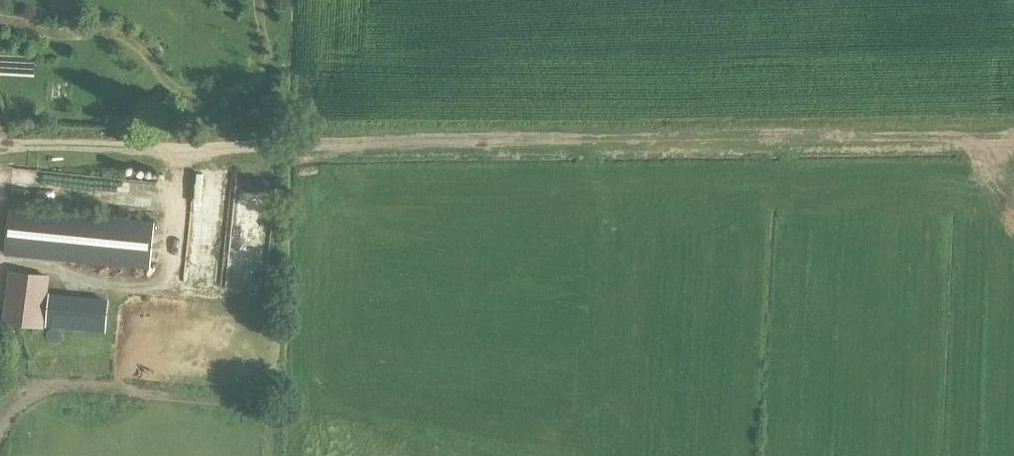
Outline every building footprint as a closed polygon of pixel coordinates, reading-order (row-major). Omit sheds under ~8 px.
[(9,0),(0,0),(0,93),(7,94),(9,0)] [(155,221),(8,206),(4,253),(151,268),(155,221)] [(236,246),(235,265),(270,265),(270,247),(236,246)] [(3,320),(26,323),(42,325),(48,275),(10,271),(6,308),(4,308),(3,320)] [(50,291),(46,325),(106,330),(109,297),(50,291)]
